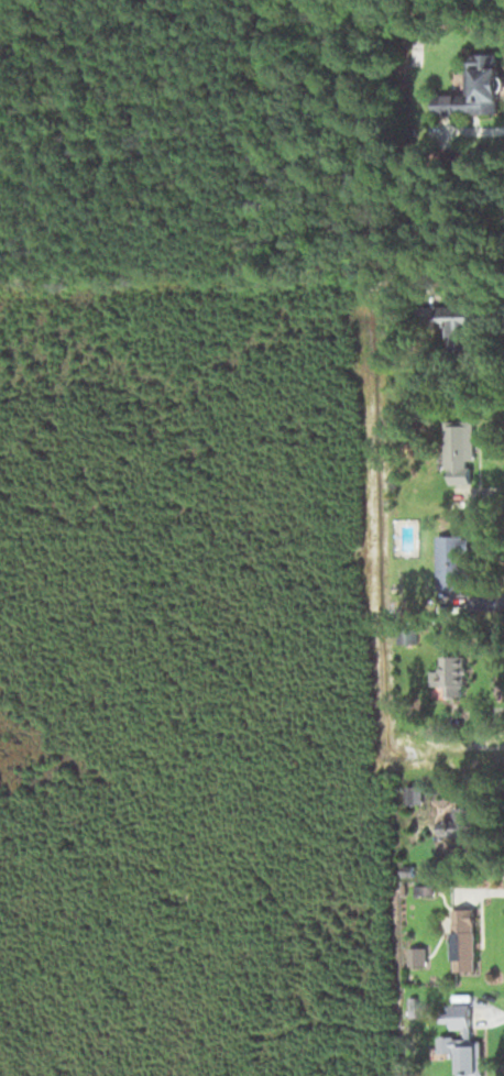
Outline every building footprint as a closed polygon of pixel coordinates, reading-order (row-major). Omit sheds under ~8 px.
[(462,95),(434,94),(434,112),(496,114),(498,55),(463,54),(462,95)] [(435,306),(434,326),(446,326),(445,358),(471,358),(471,306),(435,306)] [(470,419),(441,420),(442,484),(471,483),(470,419)] [(435,534),(435,591),(468,591),(468,534),(435,534)] [(461,695),(461,652),(433,652),(434,695),(461,695)] [(439,834),(474,835),(474,805),(439,805),(439,834)] [(451,970),(473,970),(473,907),(451,907),(451,970)] [(468,1040),(467,1016),(440,1017),(441,1061),(451,1061),(451,1075),(478,1075),(477,1039),(468,1040)]
